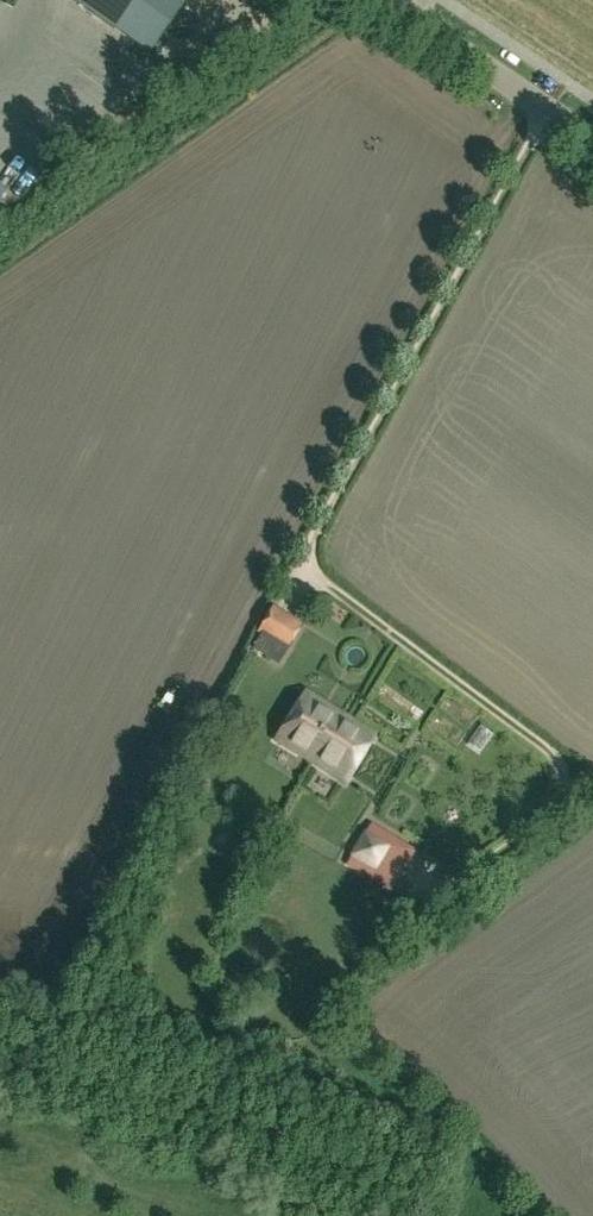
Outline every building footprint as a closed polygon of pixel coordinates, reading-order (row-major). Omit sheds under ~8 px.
[(186,0),(73,0),(149,53),(186,0)] [(288,647),(299,626),(270,610),(259,631),(288,647)] [(333,738),(347,716),(305,691),(275,740),(305,758),(322,731),(333,738)] [(375,733),(347,716),(333,738),(322,731),(305,758),(346,782),(375,733)] [(409,845),(372,822),(344,865),(380,889),(409,845)]
